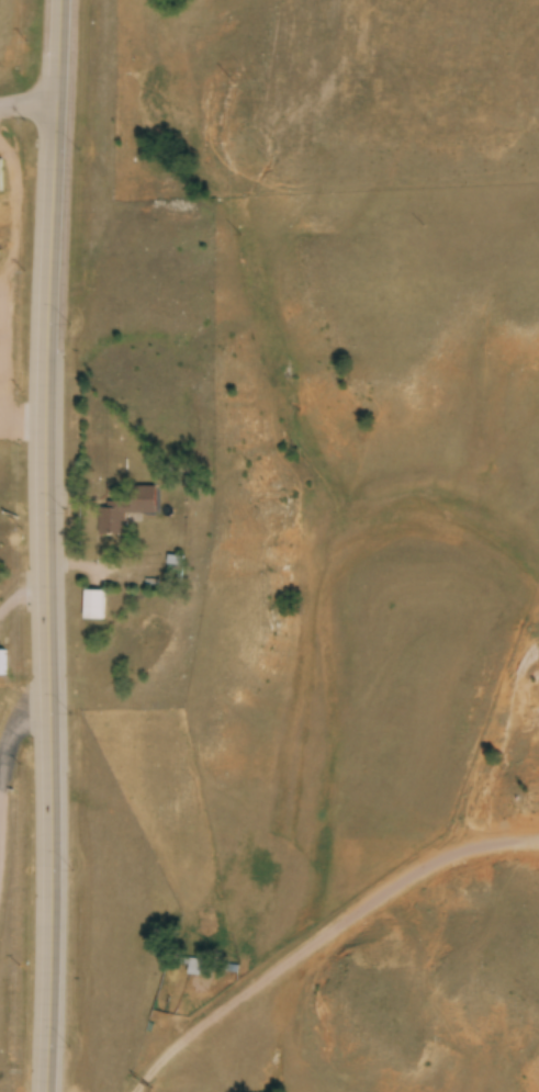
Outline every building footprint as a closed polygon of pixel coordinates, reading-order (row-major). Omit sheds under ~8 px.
[(123,515),(155,515),(155,488),(124,488),(124,503),(99,503),(99,536),(123,536),(123,515)] [(181,558),(167,558),(167,579),(181,579),(181,558)] [(104,621),(104,592),(84,592),(84,621),(104,621)] [(206,977),(206,961),(188,961),(188,977),(206,977)]
